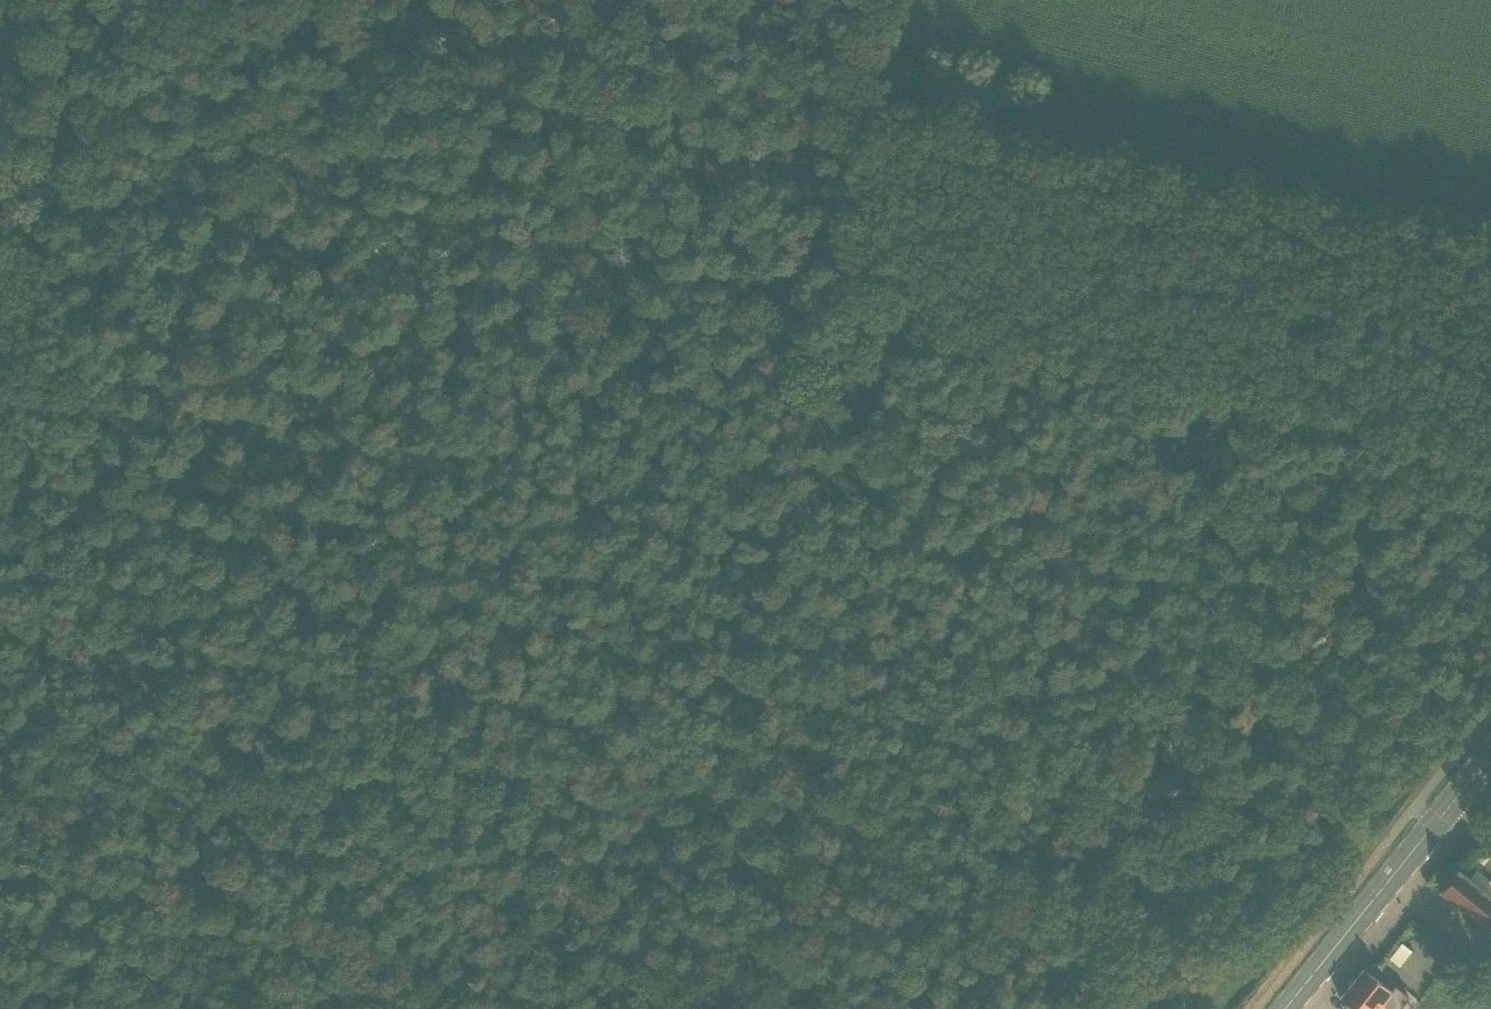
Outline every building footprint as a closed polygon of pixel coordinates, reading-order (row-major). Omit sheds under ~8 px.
[(1442,890),(1489,928),(1490,925),(1490,896),(1459,870),(1442,890)] [(1390,958),(1400,966),(1412,951),(1402,943),(1390,958)] [(1340,997),(1355,1008),(1390,1008),(1382,1003),(1392,990),(1364,968),(1341,996),(1341,995),(1340,997)]
